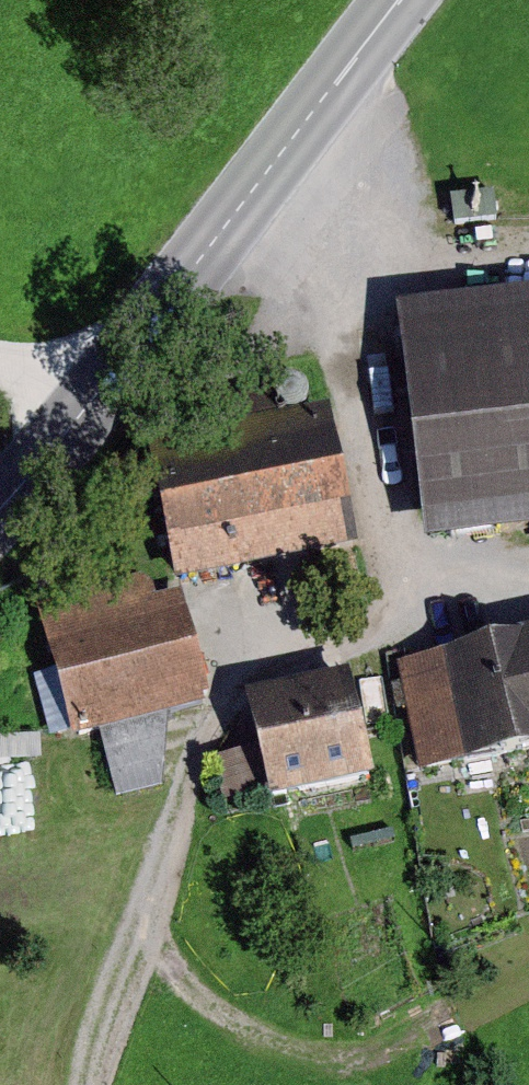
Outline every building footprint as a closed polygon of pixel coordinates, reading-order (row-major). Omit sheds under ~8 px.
[(400,314),(424,546),(528,535),(528,301),(400,314)] [(334,421),(146,458),(171,581),(358,545),(334,421)] [(186,603),(50,634),(74,738),(210,706),(186,603)] [(402,665),(418,771),(528,753),(528,645),(402,665)] [(257,746),(218,753),(225,793),(262,786),(265,805),(374,786),(357,687),(250,705),(257,746)] [(44,739),(0,739),(0,758),(44,759),(44,739)]
